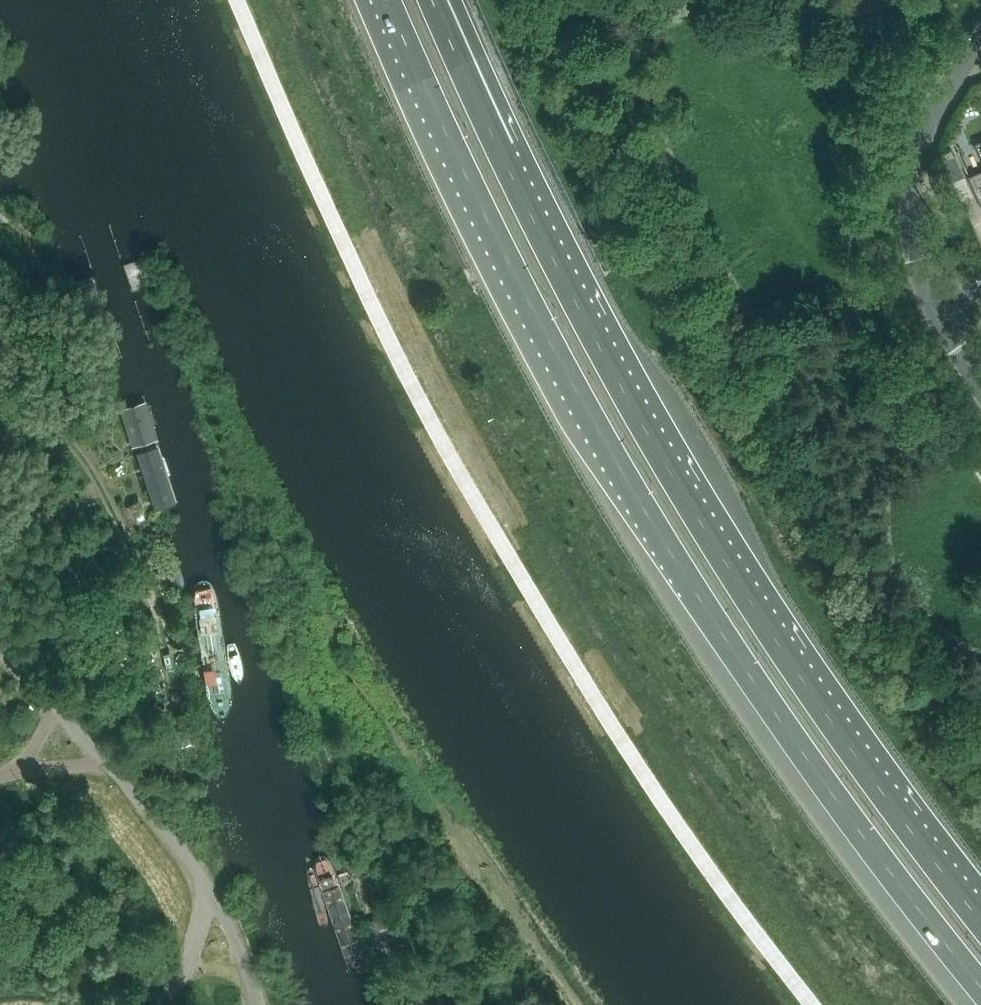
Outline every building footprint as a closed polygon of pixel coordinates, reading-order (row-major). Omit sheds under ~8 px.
[(955,155),(944,160),(953,182),(964,177),(955,155)] [(969,175),(980,203),(980,170),(969,175)] [(188,520),(142,376),(110,386),(156,530),(188,520)] [(220,574),(187,578),(206,728),(239,724),(220,574)] [(376,982),(333,837),(301,847),(344,992),(376,982)]
